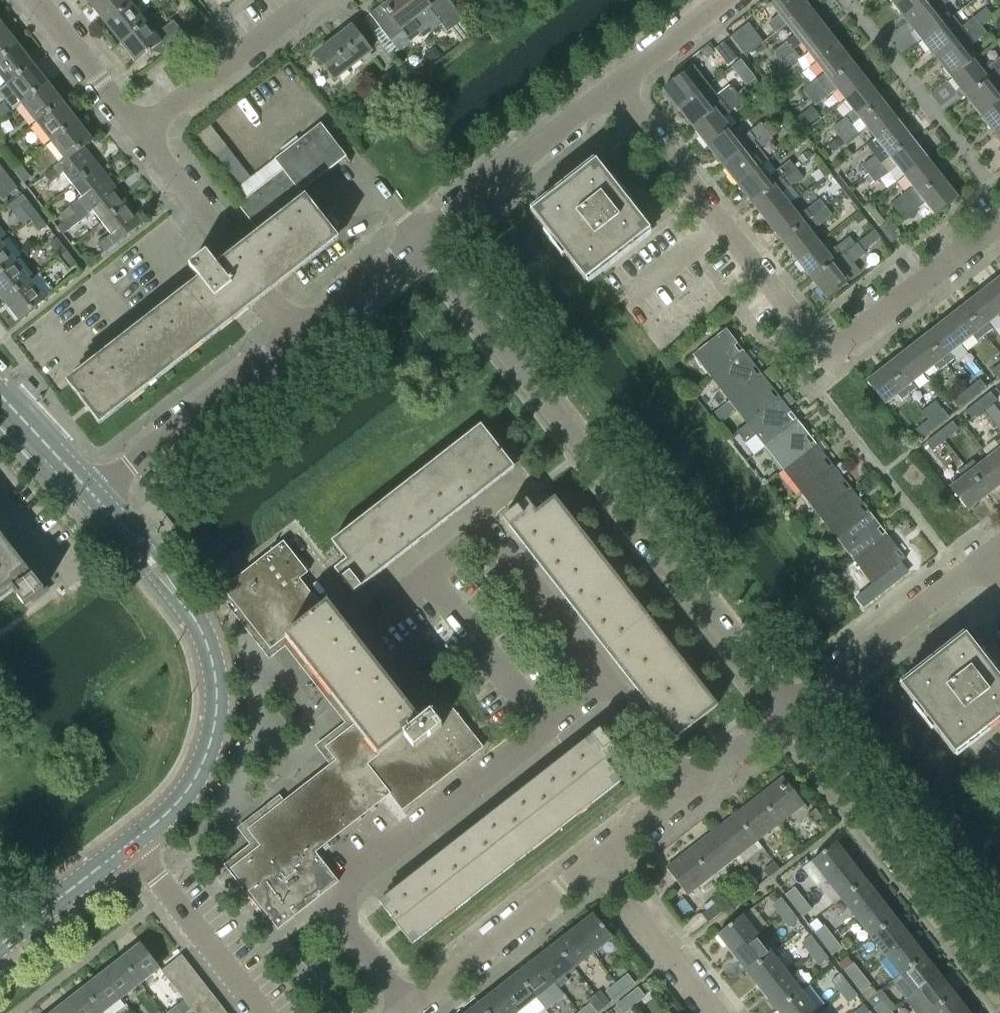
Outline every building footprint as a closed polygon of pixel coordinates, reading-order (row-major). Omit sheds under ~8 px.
[(91,6),(105,25),(132,4),(129,0),(98,0),(91,6)] [(402,31),(408,38),(417,31),(420,35),(429,28),(432,32),(438,27),(438,26),(441,24),(447,33),(463,21),(447,0),(431,12),(428,7),(429,7),(423,0),(394,0),(386,6),(384,3),(369,14),(390,41),(402,31)] [(779,16),(768,25),(775,34),(786,25),(809,7),(803,0),(778,0),(771,6),(779,16)] [(891,3),(906,22),(929,5),(935,0),(896,0),(891,3)] [(929,5),(906,22),(921,41),(943,24),(935,13),(952,0),(935,0),(929,5)] [(132,4),(105,25),(120,44),(147,23),(132,4)] [(823,26),(809,7),(786,25),(794,36),(773,53),(779,60),(793,50),(793,51),(801,44),(800,44),(823,26)] [(182,23),(191,33),(205,22),(197,12),(182,23)] [(921,41),(936,60),(958,42),(980,26),(974,18),(952,34),(943,24),(921,41)] [(147,23),(120,44),(135,63),(150,52),(165,56),(187,39),(173,21),(156,35),(147,23)] [(4,26),(0,29),(0,60),(19,45),(4,26)] [(335,80),(360,60),(371,51),(351,26),(315,55),(335,80)] [(744,26),(730,37),(737,45),(751,35),(744,26)] [(801,44),(815,63),(838,45),(823,26),(800,44),(801,44)] [(980,26),(958,42),(936,60),(951,79),(973,61),(964,50),(986,34),(980,26)] [(894,33),(900,49),(912,45),(906,29),(894,33)] [(724,42),(714,49),(728,66),(737,58),(724,42)] [(6,85),(33,64),(19,45),(0,60),(0,77),(6,85)] [(853,64),(838,45),(815,63),(824,74),(803,91),(809,98),(830,82),(853,64)] [(793,50),(779,60),(785,68),(799,58),(793,51),(793,50)] [(996,74),(999,71),(999,57),(982,73),(973,61),(951,79),(965,98),(988,80),(996,74)] [(48,83),(33,64),(6,85),(21,104),(48,83)] [(853,64),(830,82),(809,98),(815,106),(836,90),(845,101),(868,83),(853,64)] [(663,90),(678,109),(701,91),(701,92),(709,86),(693,66),(686,72),(662,90),(663,91),(663,90)] [(996,74),(988,80),(965,98),(980,117),(999,101),(999,95),(994,88),(999,84),(999,71),(996,74)] [(371,88),(384,104),(398,93),(386,77),(371,88)] [(21,104),(36,123),(63,102),(48,83),(21,104)] [(868,83),(845,101),(860,120),(882,102),(868,83)] [(701,91),(678,109),(693,128),(716,110),(723,104),(737,94),(730,86),(717,96),(709,86),(701,92),(701,91)] [(716,110),(693,128),(708,147),(730,129),(722,118),(743,102),(737,94),(723,104),(716,110)] [(980,117),(995,135),(999,132),(999,101),(980,117)] [(78,121),(63,102),(36,123),(51,142),(78,121)] [(897,121),(882,102),(860,120),(874,138),(897,121)] [(801,132),(810,125),(802,116),(794,123),(801,132)] [(832,128),(838,136),(852,126),(846,118),(832,128)] [(51,142),(65,160),(65,161),(83,147),(84,147),(93,140),(78,121),(51,142)] [(762,125),(767,131),(772,127),(768,121),(762,125)] [(897,121),(874,138),(889,157),(912,139),(897,121)] [(730,129),(708,147),(722,166),(767,131),(762,125),(760,123),(739,140),(730,129)] [(229,256),(216,266),(206,253),(189,266),(199,279),(66,383),(100,425),(263,298),(339,239),(301,191),(346,156),(321,124),(275,160),(283,170),(238,205),(259,232),(229,256)] [(858,134),(852,126),(838,136),(845,144),(858,134)] [(777,133),(772,127),(767,131),(771,138),(777,133)] [(767,131),(722,166),(737,185),(760,167),(768,161),(760,149),(773,139),(771,138),(767,131)] [(844,145),(839,138),(830,145),(835,152),(844,145)] [(927,158),(912,139),(889,157),(904,176),(927,158)] [(98,166),(84,147),(83,147),(65,161),(65,160),(45,176),(51,183),(64,173),(73,185),(98,166)] [(14,171),(21,165),(11,152),(4,158),(14,171)] [(804,153),(796,160),(801,165),(809,159),(804,153)] [(862,166),(868,174),(881,163),(875,156),(862,166)] [(897,212),(941,177),(927,158),(904,176),(913,188),(905,193),(891,204),(897,212)] [(760,167),(737,185),(752,204),(796,169),(790,161),(768,178),(760,167)] [(596,163),(546,202),(531,214),(585,282),(649,232),(596,163)] [(888,171),(881,163),(868,174),(874,182),(888,171)] [(30,178),(21,165),(14,171),(23,183),(30,178)] [(113,185),(98,166),(73,185),(82,196),(69,207),(75,214),(113,185)] [(796,169),(752,204),(767,223),(789,205),(781,194),(802,177),(796,169)] [(8,176),(1,181),(10,194),(17,188),(8,176)] [(957,197),(941,177),(897,212),(903,220),(917,209),(925,204),(934,215),(957,197)] [(93,211),(102,223),(127,203),(113,185),(75,214),(80,221),(93,211)] [(789,205),(767,223),(782,242),(825,207),(819,199),(798,216),(789,205)] [(30,219),(37,213),(27,201),(13,212),(22,225),(30,219)] [(142,223),(127,203),(102,223),(111,234),(98,244),(104,252),(142,223)] [(59,214),(65,221),(75,214),(69,207),(59,214)] [(825,207),(782,242),(796,261),(819,243),(810,232),(832,215),(825,207)] [(37,213),(30,219),(39,229),(40,231),(47,226),(37,213)] [(879,227),(892,243),(900,237),(887,221),(879,227)] [(872,232),(855,245),(811,280),(826,298),(825,299),(826,299),(860,272),(854,263),(865,254),(864,252),(879,240),(872,232)] [(819,243),(796,261),(811,280),(855,245),(849,237),(828,254),(819,243)] [(67,251),(57,238),(50,244),(60,257),(67,251)] [(16,261),(1,242),(0,243),(0,273),(16,261)] [(182,266),(196,255),(188,245),(174,257),(182,266)] [(67,251),(60,257),(69,269),(76,263),(67,251)] [(87,266),(95,259),(92,255),(83,255),(81,258),(87,266)] [(16,261),(0,273),(0,297),(3,301),(30,280),(16,261)] [(999,277),(980,292),(998,315),(999,314),(999,279),(999,277)] [(30,280),(3,301),(18,321),(46,299),(30,280)] [(998,315),(980,292),(961,307),(984,336),(992,329),(987,324),(998,315)] [(984,336),(961,307),(942,322),(961,345),(973,335),(977,341),(984,336)] [(961,345),(942,322),(923,336),(946,365),(954,359),(949,354),(961,345)] [(693,355),(711,378),(744,352),(726,329),(693,355)] [(946,365),(923,336),(904,351),(923,375),(935,365),(939,371),(946,365)] [(923,375),(904,351),(886,366),(908,395),(916,389),(911,383),(923,375)] [(762,375),(744,352),(711,378),(729,401),(762,375)] [(997,379),(999,377),(999,364),(991,371),(997,379)] [(908,395),(886,366),(866,381),(884,405),(897,395),(901,400),(908,395)] [(762,375),(729,401),(747,424),(780,398),(762,375)] [(973,398),(986,388),(980,380),(966,390),(973,398)] [(973,398),(966,390),(953,401),(959,409),(973,398)] [(795,402),(788,392),(780,398),(788,408),(795,402)] [(976,403),(983,411),(996,400),(990,392),(976,403)] [(788,408),(780,398),(747,424),(765,447),(798,421),(788,408)] [(976,403),(963,413),(969,421),(983,411),(976,403)] [(999,416),(999,413),(994,405),(985,412),(993,422),(999,416)] [(929,420),(935,427),(948,417),(942,409),(929,420)] [(915,430),(922,438),(935,427),(929,420),(915,430)] [(765,447),(783,470),(816,444),(798,421),(765,447)] [(939,432),(945,440),(958,430),(952,422),(939,432)] [(353,594),(383,570),(514,468),(511,464),(481,426),(332,542),(334,544),(335,546),(342,555),(346,561),(335,570),(353,594)] [(939,432),(925,443),(932,451),(945,440),(939,432)] [(996,443),(994,441),(983,449),(989,457),(988,458),(999,473),(999,439),(996,443)] [(834,467),(816,444),(783,470),(801,493),(834,467)] [(999,486),(999,473),(988,458),(977,466),(973,460),(964,467),(987,496),(999,486)] [(801,493),(818,516),(852,490),(834,467),(801,493)] [(968,511),(987,496),(964,467),(958,472),(962,478),(949,488),(968,511)] [(870,513),(852,490),(818,516),(836,539),(870,513)] [(539,503),(542,507),(551,500),(548,496),(539,503)] [(503,519),(527,549),(675,739),(679,736),(717,706),(554,497),(551,500),(542,507),(536,512),(527,500),(503,519)] [(836,539),(854,562),(888,536),(870,513),(836,539)] [(906,559),(888,536),(854,562),(873,585),(906,559)] [(308,573),(284,542),(283,542),(223,589),(270,650),(286,637),(354,725),(325,748),(336,761),(342,768),(284,813),(278,806),(248,830),(260,846),(231,869),(278,929),(338,882),(315,853),(390,794),(402,811),(483,747),(446,700),(420,721),(327,603),(322,608),(300,579),(308,573)] [(20,600),(25,606),(45,590),(33,576),(28,580),(0,544),(0,602),(14,592),(20,600)] [(342,555),(335,546),(331,549),(338,558),(342,555)] [(835,566),(831,570),(836,576),(842,571),(839,567),(835,566)] [(979,655),(964,636),(900,686),(900,687),(954,755),(999,719),(999,681),(979,655)] [(609,726),(624,745),(636,735),(622,717),(609,726)] [(620,782),(618,779),(619,779),(606,763),(618,753),(599,730),(578,746),(582,750),(572,758),(569,753),(379,902),(412,944),(620,782)] [(611,769),(618,778),(622,775),(615,766),(611,769)] [(760,795),(781,822),(804,804),(784,777),(760,795)] [(757,840),(781,822),(760,795),(737,814),(757,840)] [(814,823),(821,818),(814,809),(807,815),(814,823)] [(734,859),(757,840),(737,814),(713,832),(734,859)] [(687,895),(734,859),(713,832),(666,868),(687,895)] [(812,861),(827,881),(851,862),(836,843),(812,861)] [(865,881),(851,862),(827,881),(842,900),(865,881)] [(778,871),(772,863),(761,872),(767,880),(778,871)] [(842,900),(856,919),(880,900),(865,881),(842,900)] [(786,895),(794,906),(803,899),(794,889),(786,895)] [(781,916),(789,910),(781,899),(772,906),(781,916)] [(794,906),(802,917),(811,910),(803,899),(794,906)] [(719,900),(713,905),(704,912),(702,914),(709,922),(726,909),(719,900)] [(895,919),(880,900),(856,919),(871,937),(895,919)] [(704,912),(713,905),(710,901),(702,908),(704,912)] [(798,920),(789,910),(781,916),(789,927),(798,920)] [(593,914),(574,929),(592,953),(612,938),(593,914)] [(733,954),(757,935),(742,916),(718,934),(733,954)] [(871,937),(886,956),(910,938),(895,919),(871,937)] [(815,933),(824,944),(832,937),(824,926),(815,933)] [(555,944),(574,968),(592,953),(574,929),(555,944)] [(733,954),(747,973),(772,954),(757,935),(733,954)] [(810,954),(819,947),(811,937),(802,944),(810,954)] [(824,944),(832,955),(841,948),(832,937),(824,944)] [(924,956),(910,938),(886,956),(900,975),(924,956)] [(141,944),(122,959),(141,983),(160,968),(141,944)] [(555,983),(574,968),(555,944),(536,959),(555,983)] [(827,958),(819,947),(810,954),(819,965),(827,958)] [(786,973),(772,954),(747,973),(762,992),(786,973)] [(169,981),(189,965),(182,955),(162,971),(169,981)] [(924,956),(900,975),(892,982),(907,1001),(915,994),(939,975),(924,956)] [(122,959),(103,974),(122,998),(141,983),(122,959)] [(536,998),(555,983),(536,959),(517,974),(536,998)] [(845,971),(853,982),(862,975),(853,964),(845,971)] [(176,990),(197,974),(189,965),(169,981),(176,990)] [(762,992),(777,1011),(801,992),(786,973),(762,992)] [(103,974),(84,989),(103,1012),(122,998),(103,974)] [(184,999),(204,984),(197,974),(176,990),(184,999)] [(517,974),(498,989),(517,1012),(536,998),(517,974)] [(617,984),(623,992),(634,984),(627,975),(617,984)] [(840,992),(849,985),(840,975),(831,982),(840,992)] [(853,982),(861,992),(870,986),(862,975),(853,982)] [(954,994),(939,975),(915,994),(930,1012),(954,994)] [(191,1009),(211,993),(204,984),(184,999),(184,1000),(191,1009)] [(606,992),(613,1000),(623,992),(617,984),(606,992)] [(857,996),(849,985),(840,992),(848,1002),(857,996)] [(627,997),(634,1005),(645,997),(637,988),(627,997)] [(65,1003),(72,1012),(103,1012),(84,989),(65,1003)] [(487,1012),(516,1012),(517,1012),(498,989),(480,1003),(487,1012)] [(610,1002),(600,990),(595,994),(605,1006),(610,1002)] [(801,992),(777,1011),(779,1012),(813,1012),(816,1011),(801,992)] [(544,1007),(549,1012),(568,1012),(574,1008),(563,993),(544,1007)] [(605,1006),(595,994),(586,1001),(589,1005),(579,1012),(596,1012),(605,1006)] [(954,994),(930,1012),(968,1012),(954,994)] [(616,1005),(623,1012),(624,1012),(634,1005),(627,997),(616,1005)] [(223,1007),(215,998),(196,1012),(215,1012),(223,1007)] [(191,1009),(184,1000),(168,1012),(186,1012),(191,1009)] [(891,1012),(883,1002),(875,1009),(878,1012),(891,1012)] [(52,1012),(72,1012),(65,1003),(52,1012)] [(480,1003),(467,1012),(487,1012),(480,1003)]
